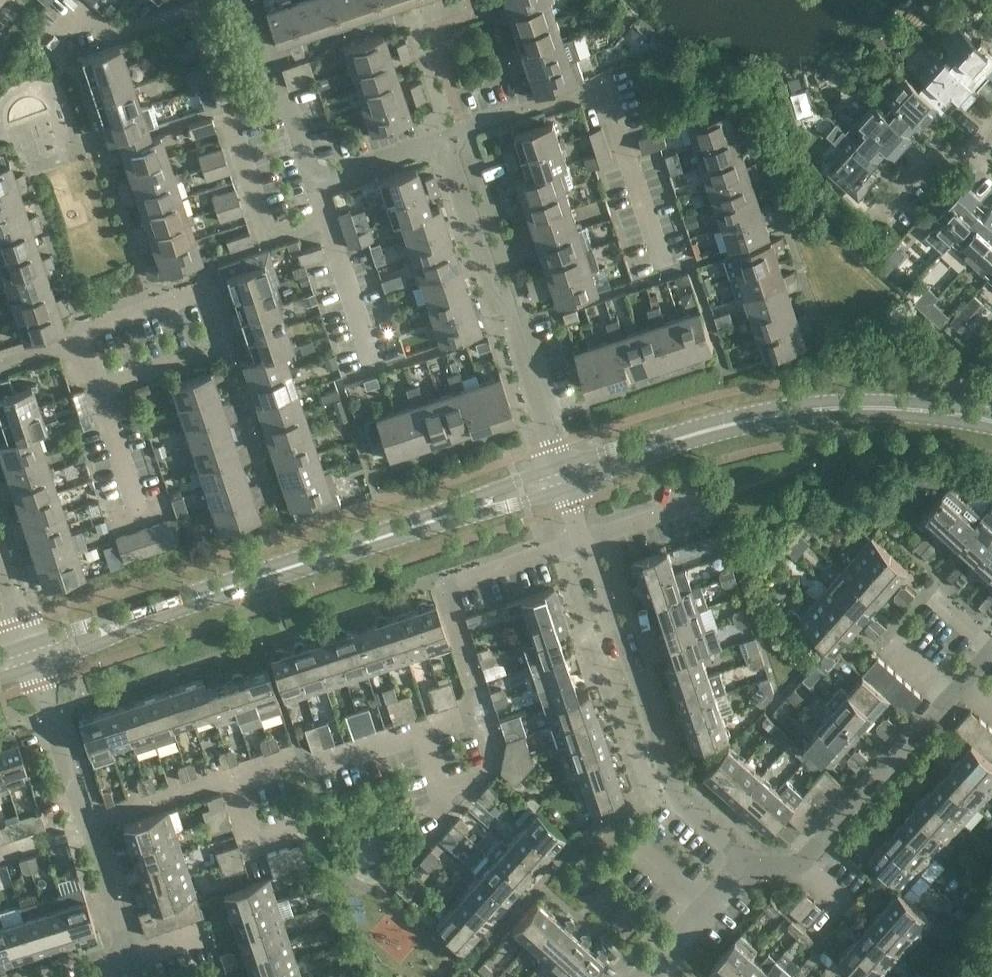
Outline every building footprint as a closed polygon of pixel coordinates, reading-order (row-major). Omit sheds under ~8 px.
[(275,35),(296,28),(287,0),(264,0),(275,35)] [(296,28),(317,21),(310,0),(287,0),(296,28)] [(317,21),(337,14),(333,0),(310,0),(317,21)] [(337,14),(358,7),(356,0),(333,0),(337,14)] [(499,5),(502,14),(543,0),(508,0),(509,2),(499,5)] [(502,14),(504,21),(514,18),(518,31),(556,18),(550,0),(543,0),(502,14)] [(380,5),(383,15),(392,12),(389,2),(380,5)] [(371,8),(374,18),(383,15),(380,5),(371,8)] [(339,19),(342,28),(351,25),(348,16),(339,19)] [(556,18),(518,31),(522,43),(513,46),(515,55),(563,39),(556,18)] [(35,19),(26,28),(37,38),(46,29),(35,19)] [(330,22),(333,31),(342,28),(339,19),(330,22)] [(937,54),(980,92),(981,91),(977,87),(986,78),(982,74),(986,70),(991,75),(991,48),(981,39),(978,42),(959,26),(944,42),(951,48),(943,57),(938,53),(937,54)] [(298,32),(301,42),(310,39),(307,30),(298,32)] [(288,36),(293,49),(303,46),(301,42),(298,32),(288,36)] [(383,34),(345,47),(352,68),(390,55),(383,34)] [(563,39),(515,55),(518,62),(527,59),(532,72),(570,59),(563,39)] [(402,61),(411,58),(406,40),(396,43),(402,61)] [(77,58),(79,67),(84,65),(88,78),(126,66),(121,49),(125,47),(124,43),(77,58)] [(650,48),(652,55),(653,56),(663,53),(660,44),(650,48)] [(907,78),(906,79),(946,115),(955,104),(953,102),(958,98),(967,106),(980,92),(937,54),(919,74),(927,81),(919,89),(907,78)] [(390,55),(352,68),(358,88),(397,76),(390,55)] [(570,59),(532,72),(536,84),(526,88),(529,97),(584,78),(577,57),(570,59)] [(315,78),(309,59),(282,67),(288,87),(315,78)] [(192,87),(211,82),(205,61),(186,66),(192,87)] [(126,66),(88,78),(93,91),(88,92),(91,100),(138,85),(136,81),(132,82),(126,66)] [(799,75),(788,78),(791,91),(803,87),(799,75)] [(397,76),(358,88),(365,109),(403,96),(397,76)] [(874,102),(873,103),(912,137),(913,137),(909,134),(916,125),(920,128),(938,108),(945,115),(946,115),(906,79),(887,99),(893,104),(885,112),(874,102)] [(416,102),(425,99),(419,81),(410,84),(416,102)] [(138,85),(91,100),(93,108),(98,106),(102,119),(140,106),(134,90),(139,88),(138,85)] [(403,96),(365,109),(372,130),(410,118),(403,96)] [(863,129),(855,139),(878,160),(887,150),(895,157),(912,137),(873,103),(856,122),(863,129)] [(148,104),(140,106),(102,119),(106,132),(101,133),(104,142),(119,137),(147,128),(155,125),(148,104)] [(728,109),(690,122),(697,143),(745,127),(742,120),(733,123),(728,109)] [(212,117),(188,125),(192,136),(216,129),(212,117)] [(515,134),(522,155),(565,141),(563,137),(559,139),(553,121),(515,134)] [(601,127),(590,131),(597,153),(609,149),(601,127)] [(745,127),(697,143),(704,164),(742,151),(738,139),(748,136),(745,127)] [(147,128),(119,137),(122,147),(150,138),(147,128)] [(666,143),(663,131),(639,139),(643,151),(666,143)] [(150,138),(122,147),(129,168),(167,156),(161,139),(166,137),(164,133),(150,138)] [(878,160),(855,139),(850,135),(835,151),(837,153),(835,156),(835,161),(838,164),(831,172),(859,197),(878,175),(871,168),(878,160)] [(565,141),(522,155),(528,175),(519,178),(519,179),(567,163),(561,146),(566,145),(565,141)] [(226,159),(222,147),(198,155),(202,167),(226,159)] [(107,152),(111,161),(120,158),(117,148),(107,152)] [(508,160),(517,157),(514,148),(505,151),(508,160)] [(609,149),(597,153),(585,157),(589,169),(612,161),(609,149)] [(742,151),(704,164),(711,184),(758,169),(756,161),(746,164),(742,151)] [(167,156),(129,168),(136,189),(178,175),(177,171),(172,173),(167,156)] [(511,169),(520,166),(517,157),(508,160),(511,169)] [(226,159),(202,167),(206,179),(230,171),(226,159)] [(25,180),(23,172),(13,175),(9,162),(0,165),(0,188),(25,180)] [(569,185),(562,166),(567,164),(567,163),(519,179),(524,192),(519,194),(521,201),(569,185)] [(415,167),(377,179),(383,197),(378,198),(380,202),(422,188),(415,167)] [(758,169),(711,184),(718,205),(756,192),(752,180),(761,177),(758,169)] [(427,186),(437,183),(434,174),(424,177),(427,186)] [(178,175),(136,189),(142,209),(180,197),(175,180),(179,179),(178,175)] [(0,188),(0,211),(23,204),(18,191),(28,188),(25,180),(0,188)] [(128,181),(118,184),(121,194),(131,190),(128,181)] [(430,195),(440,192),(437,183),(427,186),(430,195)] [(569,185),(521,201),(524,209),(529,208),(533,220),(571,207),(566,191),(571,189),(569,185)] [(951,242),(978,211),(972,205),(979,198),(965,185),(943,209),(947,213),(927,235),(943,250),(951,242)] [(239,200),(236,188),(212,196),(216,208),(239,200)] [(422,188),(380,202),(381,206),(386,204),(391,221),(439,205),(429,208),(422,188)] [(131,190),(121,194),(124,202),(134,199),(131,190)] [(756,192),(718,205),(725,226),(772,210),(769,202),(760,205),(756,192)] [(180,197),(142,209),(149,230),(192,216),(191,212),(186,214),(180,197)] [(239,200),(216,208),(219,219),(243,212),(239,200)] [(0,211),(0,234),(39,221),(36,213),(27,216),(23,204),(0,211)] [(439,205),(391,221),(391,222),(401,219),(406,235),(401,236),(403,240),(450,224),(448,217),(443,218),(439,205)] [(571,207),(533,220),(537,233),(532,235),(535,242),(583,226),(582,223),(577,224),(571,207)] [(350,209),(349,210),(338,213),(345,235),(357,232),(350,209)] [(951,242),(954,239),(960,244),(957,248),(970,260),(991,235),(991,210),(991,209),(985,216),(978,211),(951,242)] [(772,210),(725,226),(732,247),(770,234),(765,221),(775,218),(772,210)] [(192,216),(149,230),(156,250),(194,238),(188,221),(193,220),(192,216)] [(0,234),(0,256),(36,245),(32,232),(42,229),(39,221),(0,234)] [(141,222),(132,225),(135,235),(144,231),(141,222)] [(450,224),(403,240),(404,244),(409,242),(414,259),(452,246),(448,234),(453,232),(450,224)] [(586,225),(583,226),(535,242),(538,250),(542,249),(546,261),(593,246),(586,225)] [(357,232),(345,235),(349,247),(373,239),(369,228),(357,232)] [(226,238),(230,249),(253,241),(249,230),(226,238)] [(144,231),(135,235),(138,243),(147,240),(144,231)] [(970,260),(990,277),(991,275),(991,235),(970,260)] [(784,246),(781,237),(724,255),(731,277),(778,261),(774,249),(784,246)] [(194,238),(156,250),(163,272),(206,258),(204,253),(199,255),(194,238)] [(379,242),(369,245),(375,264),(385,261),(379,242)] [(321,243),(300,250),(297,251),(301,263),(325,255),(321,243)] [(0,256),(0,263),(4,274),(0,275),(0,279),(53,262),(50,254),(40,257),(36,245),(0,256)] [(452,246),(414,259),(420,276),(415,277),(416,281),(464,265),(461,258),(457,259),(452,246)] [(600,266),(593,246),(546,261),(551,274),(546,276),(549,283),(600,266)] [(245,268),(241,257),(217,265),(224,285),(229,283),(233,296),(270,284),(265,266),(270,265),(268,260),(245,268)] [(783,274),(778,261),(731,277),(738,297),(747,294),(795,279),(792,271),(783,274)] [(53,262),(0,279),(1,283),(6,281),(12,298),(50,286),(46,273),(55,270),(53,262)] [(155,263),(145,267),(149,276),(158,273),(155,263)] [(464,265),(416,281),(418,285),(422,283),(428,300),(466,287),(462,275),(466,273),(464,265)] [(597,267),(549,283),(551,291),(556,290),(560,303),(600,290),(594,273),(599,271),(597,267)] [(688,272),(675,276),(678,285),(691,280),(688,272)] [(949,284),(940,276),(932,285),(941,293),(949,284)] [(394,287),(391,278),(382,281),(385,290),(394,287)] [(795,279),(747,294),(754,315),(792,302),(788,290),(797,287),(795,279)] [(270,284),(233,296),(237,309),(232,310),(235,318),(282,302),(281,298),(276,300),(270,284)] [(944,321),(952,313),(936,297),(940,293),(931,284),(919,295),(944,321)] [(949,284),(941,293),(949,301),(958,291),(949,284)] [(50,286),(12,298),(17,315),(4,319),(6,323),(66,303),(63,295),(54,298),(50,286)] [(466,287),(428,300),(433,317),(429,318),(430,322),(477,306),(475,299),(470,300),(466,287)] [(983,301),(977,295),(969,304),(976,309),(983,301)] [(282,302),(235,318),(238,326),(242,324),(247,337),(284,325),(278,308),(284,306),(282,302)] [(792,302),(754,315),(761,335),(808,320),(806,312),(796,315),(792,302)] [(66,303),(6,323),(7,326),(20,322),(25,340),(64,327),(59,314),(69,311),(66,303)] [(694,361),(680,317),(665,321),(660,304),(654,306),(671,362),(685,357),(687,364),(694,361)] [(477,306),(430,322),(431,326),(436,324),(442,342),(480,329),(475,316),(480,314),(477,306)] [(671,362),(654,306),(647,308),(653,325),(639,330),(653,375),(660,373),(658,366),(671,362)] [(580,317),(576,308),(563,313),(567,322),(580,317)] [(701,310),(680,317),(694,361),(701,359),(699,352),(713,348),(701,310)] [(653,375),(639,330),(624,335),(619,318),(612,320),(630,375),(644,370),(646,377),(653,375)] [(630,375),(612,320),(606,322),(612,339),(598,344),(612,388),(619,386),(617,379),(630,375)] [(808,320),(761,335),(768,357),(806,344),(801,331),(811,328),(808,320)] [(284,325),(247,337),(251,350),(246,351),(248,359),(282,349),(291,346),(292,349),(297,348),(295,339),(289,341),(284,325)] [(478,351),(491,347),(488,337),(475,342),(478,351)] [(598,344),(576,351),(589,389),(603,384),(605,391),(612,388),(598,344)] [(282,349),(248,359),(239,362),(242,371),(246,369),(250,381),(288,369),(282,349)] [(172,384),(179,405),(217,393),(213,380),(223,377),(220,368),(172,384)] [(288,369),(250,381),(255,394),(250,396),(252,403),(300,388),(299,384),(294,386),(288,369)] [(494,427),(479,383),(465,387),(459,370),(453,372),(471,427),(485,423),(487,429),(494,427)] [(471,427),(453,372),(447,374),(452,391),(438,396),(453,441),(460,438),(458,432),(471,427)] [(379,383),(376,374),(363,379),(366,388),(379,383)] [(14,390),(9,376),(0,379),(0,417),(0,418),(38,406),(33,389),(37,387),(36,383),(14,390)] [(500,376),(479,383),(494,427),(501,425),(499,418),(513,413),(500,376)] [(147,383),(132,388),(135,396),(117,402),(121,414),(145,406),(141,394),(151,391),(147,383)] [(453,441),(438,396),(424,401),(418,384),(412,386),(430,441),(443,436),(446,443),(453,441)] [(430,441),(412,386),(406,388),(411,405),(397,410),(411,454),(419,452),(417,445),(430,441)] [(67,419),(69,425),(71,431),(95,423),(83,388),(71,392),(79,415),(67,419)] [(300,388),(252,403),(255,412),(260,410),(264,423),(302,410),(296,393),(301,392),(300,388)] [(217,393),(179,405),(186,426),(234,410),(231,402),(222,405),(217,393)] [(0,418),(7,438),(7,439),(35,429),(36,430),(45,427),(45,426),(50,425),(48,421),(44,422),(38,406),(0,418)] [(234,410),(186,426),(193,446),(231,434),(227,421),(236,418),(234,410)] [(302,410),(264,423),(268,435),(263,437),(266,445),(313,429),(312,425),(307,427),(302,410)] [(411,454),(397,410),(376,417),(388,455),(402,450),(405,457),(411,454)] [(60,428),(69,425),(67,419),(58,422),(60,428)] [(7,438),(0,440),(0,450),(4,462),(42,450),(36,430),(35,429),(7,439),(7,438)] [(313,429),(266,445),(269,453),(273,451),(277,464),(315,451),(310,434),(315,433),(313,429)] [(231,434),(193,446),(200,467),(247,451),(245,443),(235,447),(231,434)] [(4,462),(9,475),(0,478),(0,481),(2,486),(54,469),(53,465),(48,467),(42,450),(4,462)] [(247,451),(200,467),(206,487),(244,475),(240,462),(250,459),(247,451)] [(315,451),(277,464),(282,476),(277,478),(279,486),(327,470),(326,467),(321,468),(315,451)] [(54,469),(2,486),(4,494),(14,491),(18,503),(56,491),(50,474),(55,473),(54,469)] [(327,470),(279,486),(282,494),(287,492),(291,506),(329,493),(323,476),(328,474),(327,470)] [(244,475),(206,487),(213,508),(261,492),(258,484),(249,488),(244,475)] [(56,491),(18,503),(22,516),(13,519),(15,527),(47,517),(67,510),(66,506),(61,508),(56,491)] [(261,492),(213,508),(220,529),(258,517),(254,503),(263,500),(261,492)] [(919,521),(936,536),(959,509),(943,495),(919,521)] [(959,509),(936,536),(952,550),(983,516),(982,515),(975,523),(959,509)] [(67,510),(47,517),(15,527),(18,535),(27,532),(31,545),(47,540),(69,532),(64,515),(69,514),(67,510)] [(952,550),(952,551),(959,542),(975,557),(991,538),(991,524),(983,516),(952,550)] [(174,521),(173,521),(162,525),(170,548),(182,544),(174,521)] [(162,525),(151,528),(158,552),(170,548),(162,525)] [(151,528),(139,532),(147,556),(158,552),(151,528)] [(69,532),(47,540),(31,545),(36,557),(26,561),(29,568),(47,562),(81,551),(80,547),(75,549),(69,532)] [(139,532),(128,536),(135,560),(147,556),(139,532)] [(721,532),(719,533),(707,537),(709,542),(713,544),(724,540),(721,532)] [(128,536),(117,539),(125,563),(135,560),(128,536)] [(872,537),(857,554),(892,585),(907,569),(872,537)] [(975,557),(991,571),(983,579),(984,579),(991,570),(991,538),(975,557)] [(921,552),(929,544),(925,540),(920,540),(915,547),(921,552)] [(927,558),(933,551),(933,547),(929,544),(921,552),(927,558)] [(634,561),(641,582),(674,571),(667,550),(634,561)] [(81,551),(47,562),(29,568),(31,576),(41,573),(45,587),(83,574),(77,556),(82,555),(81,551)] [(857,554),(843,570),(878,601),(892,585),(857,554)] [(721,579),(735,574),(732,566),(721,570),(719,574),(721,579)] [(685,568),(674,571),(641,582),(648,603),(658,600),(692,588),(685,568)] [(953,581),(960,573),(956,569),(952,569),(946,576),(953,581)] [(843,570),(829,586),(864,618),(878,601),(843,570)] [(984,579),(991,587),(991,570),(984,579)] [(959,587),(965,580),(964,576),(960,573),(953,581),(959,587)] [(726,586),(737,582),(735,574),(721,579),(723,584),(726,586)] [(829,586),(814,602),(849,634),(864,618),(829,586)] [(909,600),(914,593),(906,586),(902,586),(898,590),(909,600)] [(554,587),(520,599),(506,603),(509,613),(523,608),(527,620),(561,609),(554,587)] [(692,588),(658,600),(665,620),(699,609),(692,588)] [(909,600),(898,590),(894,594),(895,598),(903,606),(909,600)] [(991,602),(991,601),(989,598),(984,598),(979,604),(985,610),(991,602)] [(435,602),(414,609),(429,653),(450,646),(435,602)] [(814,602),(801,617),(799,619),(834,650),(849,634),(814,602)] [(734,620),(748,615),(746,607),(735,611),(733,615),(734,620)] [(785,613),(796,623),(799,619),(801,617),(790,607),(785,613)] [(414,609),(394,616),(408,660),(429,653),(414,609)] [(561,609),(527,620),(534,639),(534,640),(557,633),(568,629),(561,609)] [(699,609),(665,620),(672,640),(706,629),(699,609)] [(481,617),(479,613),(479,612),(465,617),(468,625),(479,621),(481,617)] [(740,627),(751,623),(748,615),(734,620),(736,625),(740,627)] [(394,616),(373,622),(388,667),(408,660),(394,616)] [(880,632),(886,626),(877,618),(873,618),(869,622),(880,632)] [(373,622),(353,629),(367,674),(388,667),(373,622)] [(880,632),(869,622),(866,626),(866,630),(874,638),(880,632)] [(353,629),(332,636),(347,680),(367,674),(353,629)] [(672,640),(678,660),(678,661),(702,653),(702,654),(712,650),(706,629),(672,640)] [(534,640),(534,639),(523,643),(530,664),(564,653),(557,633),(534,640)] [(332,636),(312,643),(326,687),(347,680),(332,636)] [(312,643),(291,649),(306,694),(326,687),(312,643)] [(487,647),(476,651),(479,658),(493,654),(491,649),(487,647)] [(748,661),(762,656),(759,648),(748,652),(746,656),(748,661)] [(291,649),(270,656),(285,701),(306,694),(291,649)] [(537,685),(571,674),(564,653),(530,664),(520,667),(524,677),(533,674),(537,685)] [(678,661),(678,660),(668,664),(675,685),(708,674),(702,654),(702,653),(678,661)] [(493,654),(479,658),(482,666),(493,663),(494,659),(493,654)] [(753,668),(764,664),(762,656),(748,661),(750,666),(753,668)] [(861,674),(863,676),(871,682),(887,665),(877,656),(861,674)] [(887,665),(871,682),(880,691),(896,673),(887,665)] [(282,711),(268,669),(247,676),(260,718),(282,711)] [(708,674),(675,685),(681,705),(715,694),(726,691),(719,670),(708,674)] [(896,673),(880,691),(889,699),(905,681),(896,673)] [(571,674),(537,685),(544,705),(577,694),(571,674)] [(260,718),(247,676),(226,683),(237,716),(242,729),(262,722),(260,718)] [(863,676),(848,692),(875,716),(890,699),(889,699),(880,691),(871,682),(863,676)] [(203,678),(182,685),(193,719),(213,713),(213,712),(206,689),(203,678)] [(458,703),(456,698),(450,680),(439,684),(446,707),(458,703)] [(905,681),(889,699),(890,699),(898,707),(914,689),(905,681)] [(226,683),(206,689),(213,712),(213,713),(216,723),(237,716),(226,683)] [(446,707),(439,684),(427,688),(435,711),(446,707)] [(182,685),(161,692),(172,726),(193,719),(182,685)] [(757,702),(767,691),(760,685),(753,694),(753,698),(757,702)] [(501,688),(490,691),(492,699),(506,695),(505,690),(501,688)] [(914,689),(898,707),(906,714),(922,696),(914,689)] [(551,725),(595,711),(588,690),(577,694),(544,705),(551,725)] [(765,705),(773,696),(767,691),(757,702),(761,705),(765,705)] [(176,738),(172,726),(161,692),(141,699),(156,745),(176,738)] [(848,692),(834,708),(861,732),(875,716),(848,692)] [(405,720),(417,717),(409,694),(398,698),(405,720)] [(715,694),(681,705),(688,726),(722,715),(715,694)] [(506,695),(492,699),(495,707),(506,704),(508,700),(506,695)] [(405,720),(398,698),(386,701),(394,724),(405,720)] [(156,745),(141,699),(120,705),(131,739),(135,752),(156,745)] [(120,705),(100,712),(111,746),(131,739),(120,705)] [(364,734),(376,730),(369,707),(357,711),(364,734)] [(970,707),(954,725),(963,733),(979,715),(970,707)] [(834,708),(820,725),(846,748),(861,732),(834,708)] [(364,734),(357,711),(345,715),(353,738),(364,734)] [(558,746),(568,743),(601,732),(595,711),(551,725),(558,746)] [(100,712),(79,719),(90,753),(92,761),(102,758),(99,750),(111,746),(100,712)] [(722,715),(688,726),(695,747),(729,736),(722,715)] [(778,725),(767,715),(763,719),(763,723),(772,731),(778,725)] [(979,715),(963,733),(972,741),(988,723),(979,715)] [(891,731),(897,724),(888,717),(884,717),(880,721),(891,731)] [(323,747),(335,744),(328,721),(316,725),(323,747)] [(891,731),(880,721),(877,725),(877,729),(885,737),(891,731)] [(972,741),(973,742),(981,749),(991,737),(991,727),(988,723),(972,741)] [(323,747),(316,725),(304,728),(312,751),(323,747)] [(778,725),(772,731),(781,738),(785,738),(788,734),(778,725)] [(820,725),(805,741),(832,765),(846,748),(820,725)] [(514,729),(503,732),(506,740),(520,736),(518,731),(514,729)] [(0,745),(0,760),(7,780),(28,773),(17,739),(16,740),(14,732),(11,731),(6,732),(9,742),(0,745)] [(601,732),(568,743),(574,763),(608,752),(601,732)] [(267,737),(271,750),(279,748),(276,737),(272,735),(267,737)] [(520,736),(506,740),(509,748),(520,745),(521,741),(520,736)] [(260,742),(263,753),(271,750),(267,737),(262,738),(260,742)] [(981,749),(990,757),(991,755),(991,737),(981,749)] [(981,749),(973,742),(957,759),(991,791),(991,755),(990,757),(981,749)] [(804,760),(810,753),(799,744),(795,748),(796,752),(804,760)] [(948,758),(951,754),(941,744),(935,750),(944,758),(948,758)] [(705,772),(722,787),(745,761),(729,746),(705,772)] [(226,750),(230,764),(238,761),(234,750),(231,748),(226,750)] [(862,763),(868,757),(859,749),(855,749),(852,753),(862,763)] [(219,755),(222,766),(230,764),(226,750),(221,752),(219,755)] [(608,752),(574,763),(581,784),(615,772),(608,752)] [(817,767),(820,764),(821,763),(810,753),(804,760),(813,767),(817,767)] [(862,763),(852,753),(848,757),(848,761),(857,769),(862,763)] [(522,760),(503,756),(500,772),(514,784),(532,763),(531,757),(522,760)] [(991,791),(957,759),(943,776),(978,807),(991,791)] [(745,761),(722,787),(738,802),(762,775),(745,761)] [(185,763),(189,777),(197,775),(193,764),(190,762),(185,763)] [(178,769),(181,780),(189,777),(185,763),(179,765),(178,769)] [(923,786),(926,782),(926,778),(917,770),(912,777),(923,786)] [(825,771),(816,780),(834,796),(842,787),(825,771)] [(615,772),(581,784),(588,805),(622,794),(615,772)] [(144,777),(148,791),(156,788),(152,777),(149,775),(144,777)] [(762,775),(738,802),(754,816),(778,790),(762,775)] [(978,807),(943,776),(928,792),(963,823),(978,807)] [(136,782),(140,793),(148,791),(144,777),(138,779),(136,782)] [(923,786),(912,777),(906,783),(915,790),(919,790),(923,786)] [(834,796),(816,780),(808,789),(826,805),(834,796)] [(497,792),(488,785),(482,791),(493,801),(497,796),(497,792)] [(778,790),(754,816),(771,831),(784,816),(792,807),(800,798),(802,796),(792,788),(785,796),(778,790)] [(107,789),(102,791),(106,804),(114,802),(111,791),(107,789)] [(826,805),(808,789),(802,796),(800,798),(818,814),(826,805)] [(493,801),(482,791),(477,797),(485,805),(490,804),(493,801)] [(963,823),(928,792),(914,808),(949,839),(963,823)] [(206,798),(209,807),(202,810),(206,821),(229,813),(225,802),(224,803),(221,794),(206,798)] [(536,810),(541,805),(533,796),(529,797),(525,801),(536,810)] [(818,814),(800,798),(792,807),(810,823),(818,814)] [(894,818),(897,814),(897,810),(889,802),(883,809),(894,818)] [(810,823),(792,807),(784,816),(802,832),(810,823)] [(949,839),(914,808),(900,824),(934,855),(949,839)] [(894,818),(883,809),(877,815),(886,823),(890,822),(894,818)] [(168,810),(124,825),(131,846),(175,831),(168,810)] [(537,811),(522,827),(549,851),(564,834),(537,811)] [(38,829),(46,827),(41,813),(36,815),(34,818),(38,829)] [(229,813),(206,821),(210,833),(233,826),(229,813)] [(468,825),(459,817),(453,823),(464,833),(468,829),(468,825)] [(464,833),(453,823),(448,829),(457,837),(461,837),(464,833)] [(934,855),(900,824),(885,840),(920,871),(934,855)] [(4,840),(12,838),(8,827),(5,825),(0,826),(0,829),(4,840)] [(522,827),(508,843),(534,867),(549,851),(522,827)] [(56,842),(67,839),(65,831),(51,835),(52,840),(56,842)] [(175,831),(131,846),(137,866),(182,852),(175,831)] [(865,851),(868,847),(868,843),(859,835),(854,841),(865,851)] [(920,871),(885,840),(870,856),(905,887),(920,871)] [(308,865),(301,843),(300,842),(289,846),(296,869),(308,865)] [(238,843),(237,844),(216,851),(219,862),(242,854),(238,843)] [(508,843),(494,859),(520,883),(534,867),(508,843)] [(289,846),(277,850),(285,872),(296,869),(289,846)] [(439,856),(430,849),(424,856),(435,865),(439,861),(439,856)] [(277,850),(266,854),(273,876),(285,872),(277,850)] [(182,852),(137,866),(144,887),(189,872),(182,852)] [(471,868),(479,876),(506,899),(520,883),(494,859),(485,852),(471,868)] [(38,865),(35,854),(27,857),(31,871),(36,869),(38,865)] [(242,854),(219,862),(223,874),(246,866),(242,854)] [(435,865),(424,856),(419,861),(428,869),(432,869),(435,865)] [(31,871),(27,857),(19,859),(22,870),(26,872),(31,871)] [(40,872),(33,875),(35,882),(43,880),(40,872)] [(144,887),(151,908),(162,905),(173,901),(184,897),(195,894),(196,893),(189,872),(144,887)] [(506,899),(479,876),(465,892),(491,915),(506,899)] [(269,878),(251,883),(224,892),(231,913),(275,899),(269,878)] [(932,880),(919,894),(926,900),(939,886),(932,880)] [(405,896),(410,890),(401,882),(396,888),(405,896)] [(882,893),(876,888),(874,885),(868,892),(879,902),(882,897),(882,893)] [(899,890),(885,907),(919,938),(934,921),(899,890)] [(465,892),(451,908),(477,931),(491,915),(465,892)] [(808,926),(811,922),(824,909),(805,892),(789,910),(808,926)] [(879,902),(868,892),(862,898),(871,906),(875,905),(879,902)] [(195,894),(184,897),(191,919),(203,916),(195,894)] [(184,897),(173,901),(180,923),(191,919),(184,897)] [(86,898),(64,904),(75,938),(96,932),(86,898)] [(275,899),(231,913),(238,934),(282,919),(275,899)] [(770,900),(765,907),(773,914),(777,914),(781,910),(770,900)] [(173,901),(162,905),(169,927),(180,923),(173,901)] [(536,902),(513,928),(530,943),(553,916),(536,902)] [(64,904),(47,910),(44,911),(54,945),(75,938),(64,904)] [(151,908),(150,908),(157,931),(169,927),(162,905),(151,908)] [(919,938),(885,907),(870,923),(905,954),(919,938)] [(150,908),(138,913),(145,935),(157,931),(150,908)] [(451,908),(436,924),(462,948),(477,931),(451,908)] [(44,911),(23,917),(33,951),(54,945),(44,911)] [(2,923),(0,916),(0,961),(13,957),(2,923)] [(209,920),(212,928),(223,925),(225,921),(223,916),(209,920)] [(553,916),(530,943),(546,957),(569,931),(574,925),(574,920),(570,917),(563,925),(553,916)] [(23,917),(2,923),(13,957),(33,951),(23,917)] [(850,934),(854,929),(853,925),(845,917),(839,924),(850,934)] [(282,919),(238,934),(244,954),(289,940),(282,919)] [(803,930),(792,920),(789,924),(789,928),(798,936),(803,930)] [(905,954),(870,923),(856,939),(891,970),(905,954)] [(850,934),(839,924),(834,930),(842,938),(846,937),(850,934)] [(803,930),(798,936),(806,943),(810,943),(814,939),(803,930)] [(569,931),(546,957),(562,972),(586,945),(590,940),(590,935),(586,932),(580,940),(569,931)] [(856,939),(841,955),(865,976),(884,976),(891,970),(856,939)] [(289,940),(244,954),(251,975),(296,960),(289,940)] [(724,976),(733,976),(752,955),(736,940),(712,967),(724,976)] [(562,972),(568,976),(587,976),(606,955),(606,949),(603,946),(596,954),(586,945),(562,972)] [(836,959),(824,949),(821,953),(821,957),(830,965),(836,959)] [(231,950),(220,953),(223,961),(237,957),(235,952),(231,950)] [(733,976),(762,976),(776,961),(775,960),(768,969),(752,955),(733,976)] [(237,957),(223,961),(225,969),(236,966),(238,962),(237,957)] [(836,959),(830,965),(838,972),(842,972),(846,968),(836,959)] [(251,975),(252,976),(301,976),(296,960),(251,975)] [(487,976),(489,976),(492,974),(492,969),(483,961),(477,968),(487,976)] [(762,976),(791,976),(792,975),(776,961),(762,976)]
